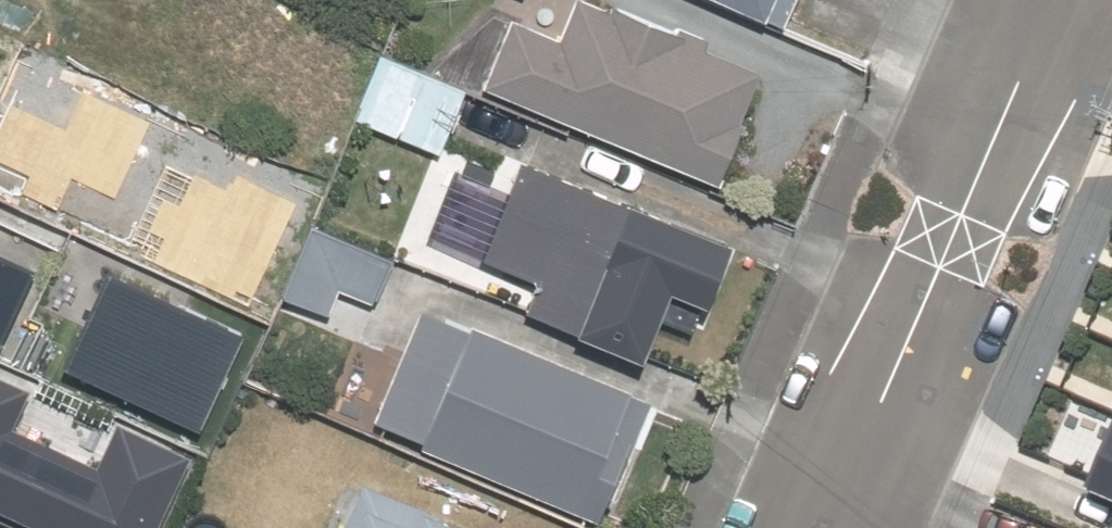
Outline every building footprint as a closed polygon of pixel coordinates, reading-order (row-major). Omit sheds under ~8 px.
[(469,88),(707,189),(754,80),(708,60),(715,42),(617,0),(599,0),(592,17),(564,5),(550,40),(499,18),(469,88)] [(761,33),(775,0),(684,0),(761,33)] [(436,164),(469,88),(381,51),(348,127),(436,164)] [(697,320),(725,259),(510,160),(462,265),(514,289),(500,321),(623,377),(658,302),(697,320)] [(401,254),(311,216),(276,297),(328,319),(338,295),(377,311),(401,254)] [(257,259),(194,227),(172,270),(236,302),(257,259)] [(33,260),(0,244),(0,328),(33,260)] [(241,325),(105,261),(60,355),(197,419),(241,325)] [(598,527),(650,406),(405,302),(353,424),(598,527)] [(61,527),(149,527),(187,447),(114,412),(94,455),(9,415),(25,382),(0,370),(0,499),(61,527)] [(1094,471),(1111,479),(1111,430),(1094,471)] [(350,477),(326,527),(462,527),(350,477)]
